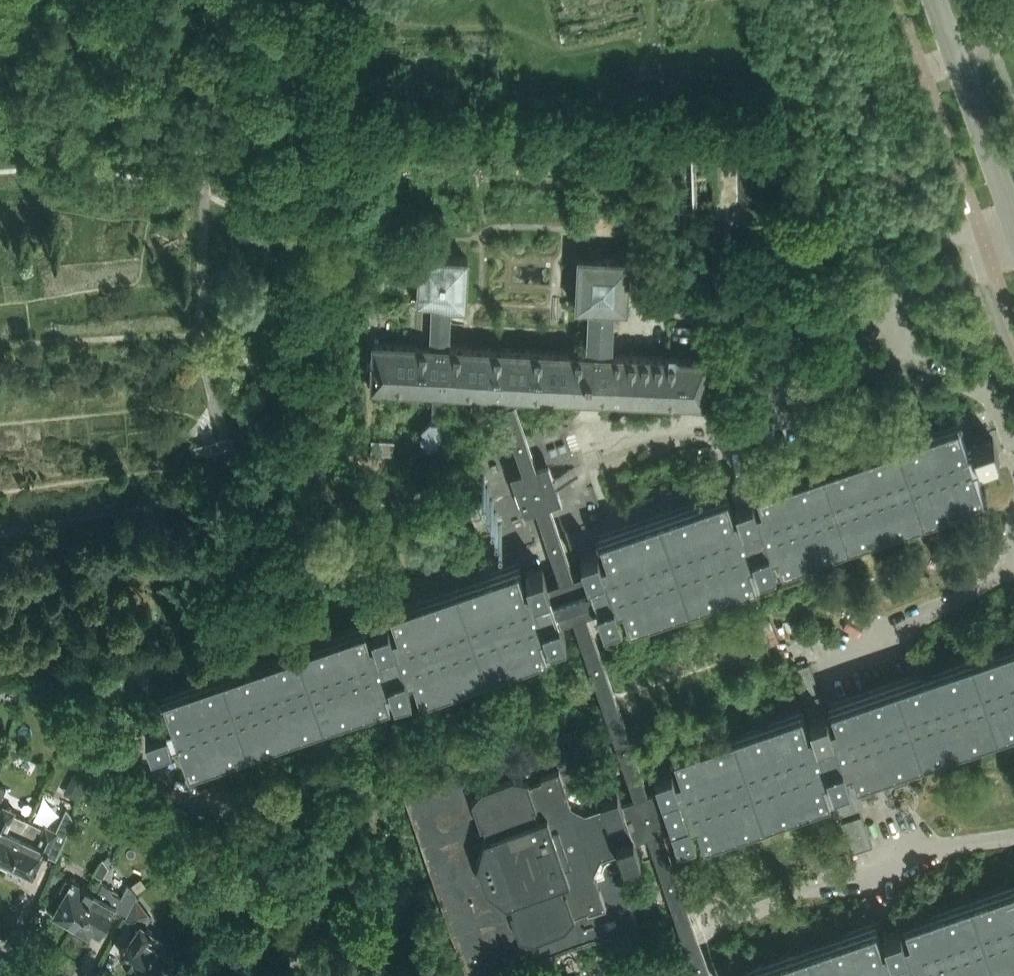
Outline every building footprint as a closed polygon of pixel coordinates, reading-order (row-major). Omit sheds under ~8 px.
[(740,180),(741,132),(721,132),(720,180),(740,180)] [(449,431),(441,421),(442,393),(475,395),(508,397),(519,397),(703,406),(705,359),(610,355),(613,310),(626,311),(629,260),(577,257),(574,307),(589,308),(586,353),(447,347),(449,306),(464,307),(467,259),(419,257),(416,305),(432,305),(430,346),(372,343),(370,390),(431,393),(430,421),(420,429),(419,440),(427,449),(439,450),(448,443),(449,431)] [(599,606),(604,620),(624,613),(628,623),(755,579),(751,569),(779,559),(781,565),(982,495),(971,462),(998,453),(992,436),(966,445),(956,418),(753,489),(754,493),(730,502),(727,491),(598,535),(602,546),(581,554),(586,569),(575,573),(553,508),(564,504),(556,478),(551,464),(539,468),(518,407),(519,397),(508,397),(475,395),(475,409),(504,410),(525,473),(514,477),(527,516),(539,512),(561,578),(548,582),(543,567),(519,575),(516,565),(387,609),(389,615),(160,694),(170,720),(144,729),(149,745),(176,736),(187,769),(388,699),(387,695),(415,685),(418,696),(545,652),(542,641),(566,633),(561,620),(574,615),(580,613),(588,610),(599,606)] [(573,419),(558,426),(569,453),(584,446),(573,419)] [(622,856),(640,849),(635,835),(648,830),(654,828),(662,826),(673,822),(678,836),(700,829),(704,840),(830,796),(836,814),(837,813),(859,806),(864,804),(856,781),(1013,727),(1013,639),(827,703),(829,708),(824,710),(819,697),(821,697),(809,662),(792,668),(804,702),(806,701),(810,715),(805,716),(802,705),(672,750),(676,761),(654,768),(660,784),(649,788),(588,610),(580,613),(574,615),(635,793),(621,797),(616,781),(598,787),(602,799),(593,802),(568,729),(402,786),(467,975),(473,975),(634,920),(609,847),(618,844),(622,856)] [(73,774),(68,784),(80,789),(84,779),(73,774)] [(4,802),(0,810),(0,860),(9,864),(29,818),(14,811),(16,807),(4,802)] [(40,852),(53,858),(62,838),(72,816),(66,808),(57,826),(43,820),(41,823),(29,818),(9,864),(23,871),(26,870),(31,872),(40,852)] [(846,822),(856,851),(872,845),(875,844),(865,815),(862,816),(846,822)] [(662,826),(654,828),(648,830),(698,975),(713,975),(662,826)] [(102,858),(94,873),(102,878),(108,867),(102,858)] [(92,893),(65,877),(59,888),(65,892),(53,913),(57,915),(57,918),(64,922),(66,921),(74,925),(92,893)] [(1013,968),(1013,880),(898,920),(900,925),(877,933),(873,921),(745,965),(749,975),(748,975),(989,975),(1013,968)] [(92,893),(74,925),(79,928),(78,930),(87,935),(89,931),(98,936),(115,906),(126,912),(133,898),(136,894),(129,885),(122,898),(112,892),(113,889),(102,883),(95,895),(92,893)] [(142,925),(149,916),(133,898),(126,912),(124,918),(136,926),(119,951),(122,953),(122,956),(131,962),(133,961),(139,965),(139,967),(147,973),(149,971),(153,974),(162,959),(152,952),(161,938),(142,925)]
